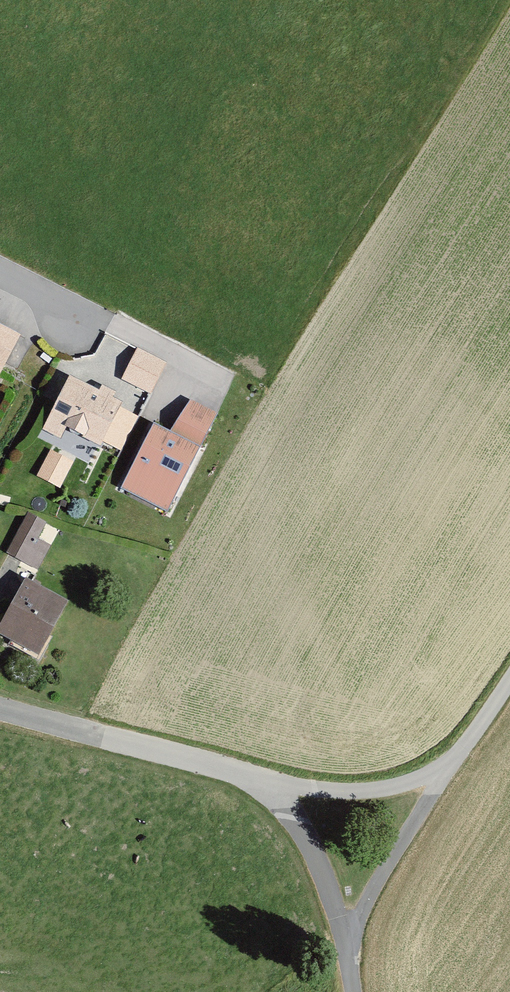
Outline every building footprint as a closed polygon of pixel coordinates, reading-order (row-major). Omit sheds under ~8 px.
[(19,336),(0,326),(0,372),(19,336)] [(171,367),(141,352),(124,385),(154,400),(171,367)] [(121,406),(71,380),(45,430),(58,437),(63,428),(100,447),(121,406)] [(156,430),(127,487),(166,506),(213,415),(191,405),(169,437),(167,436),(156,430)] [(39,473),(63,485),(76,458),(52,446),(39,473)] [(29,510),(8,553),(41,569),(62,526),(29,510)] [(34,578),(4,628),(46,653),(76,603),(34,578)]
